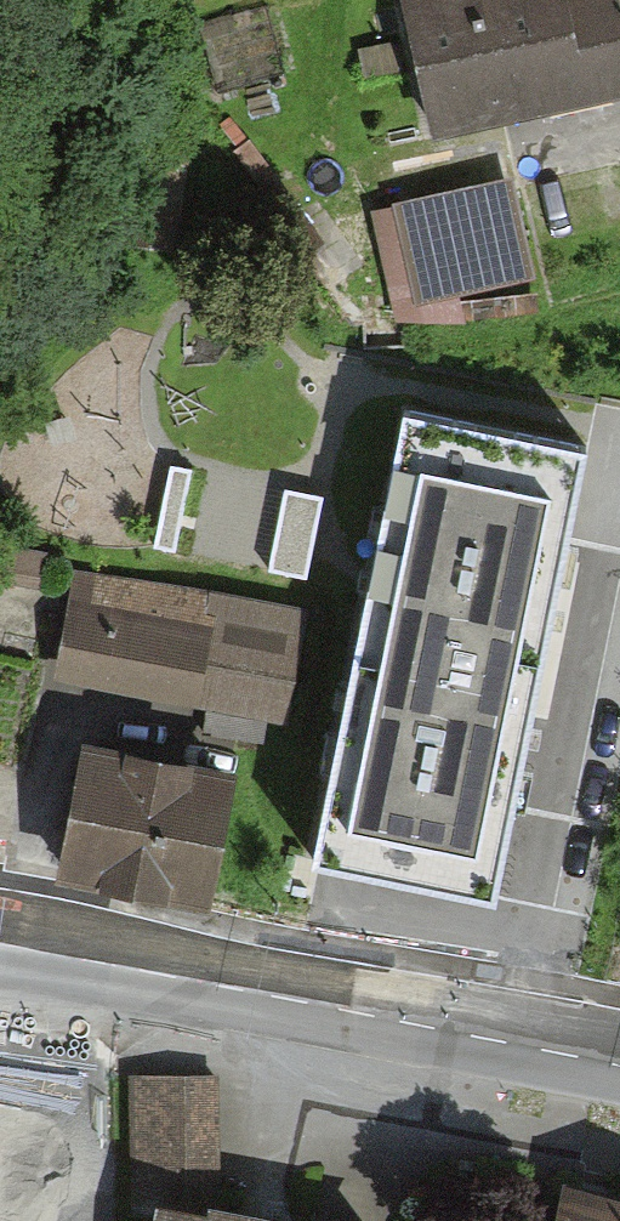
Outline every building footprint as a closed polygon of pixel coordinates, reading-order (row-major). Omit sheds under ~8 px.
[(435,132),(619,93),(619,0),(408,0),(435,132)] [(530,284),(509,186),(397,210),(419,308),(530,284)] [(588,474),(405,437),(312,888),(495,925),(588,474)] [(274,568),(301,575),(317,511),(290,505),(274,568)] [(307,607),(69,567),(49,687),(287,727),(307,607)] [(242,773),(90,749),(70,877),(222,901),(242,773)] [(134,1176),(223,1177),(224,1078),(135,1078),(134,1176)] [(578,1185),(570,1220),(619,1220),(619,1194),(578,1185)]
